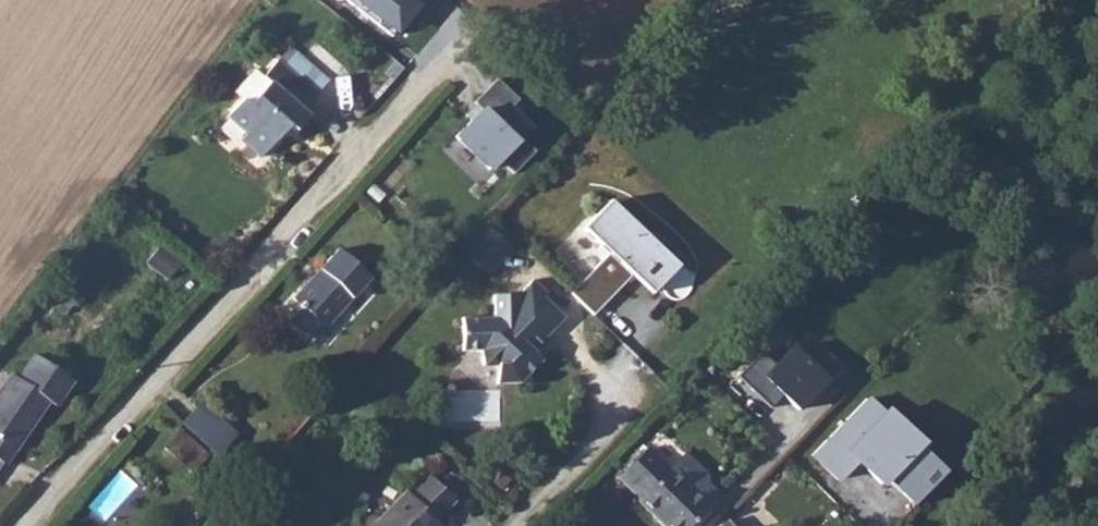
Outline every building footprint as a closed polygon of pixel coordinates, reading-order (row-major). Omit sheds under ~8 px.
[(394,35),(420,0),(347,0),(394,35)] [(325,92),(322,90),(330,81),(298,52),(290,61),(284,55),(265,76),(273,83),(258,99),(246,98),(229,117),(249,134),(244,140),(265,159),(292,130),(300,137),(316,120),(307,112),(325,92)] [(483,112),(457,139),(492,171),(500,162),(514,176),(535,153),(524,142),(535,130),(512,109),(519,102),(497,81),(475,104),(483,112)] [(612,255),(573,293),(595,316),(636,275),(655,295),(681,270),(615,202),(587,229),(612,255)] [(326,321),(333,328),(380,278),(346,247),(298,297),(306,306),(295,319),(312,336),(326,321)] [(161,249),(148,264),(168,281),(181,267),(161,249)] [(549,363),(542,356),(535,350),(548,336),(561,320),(543,300),(546,294),(530,283),(521,293),(500,296),(497,318),(468,318),(466,353),(485,356),(484,374),(502,373),(501,387),(524,388),(549,363)] [(783,395),(801,411),(830,381),(795,348),(775,368),(766,379),(783,395)] [(75,382),(38,356),(21,380),(14,375),(0,394),(0,459),(7,464),(51,403),(57,407),(75,382)] [(783,395),(766,379),(775,368),(762,356),(741,378),(772,407),(783,395)] [(887,487),(891,483),(915,506),(947,471),(923,449),(927,445),(892,412),(888,416),(869,398),(813,458),(841,485),(861,463),(887,487)] [(207,402),(187,425),(223,459),(244,437),(207,402)] [(666,433),(651,445),(668,466),(683,454),(666,433)] [(205,483),(220,465),(192,438),(176,455),(205,483)] [(650,451),(624,477),(647,499),(644,502),(671,525),(697,525),(730,492),(714,478),(714,466),(694,448),(673,471),(650,451)] [(430,477),(410,496),(404,492),(371,525),(440,525),(434,521),(455,501),(430,477)]
